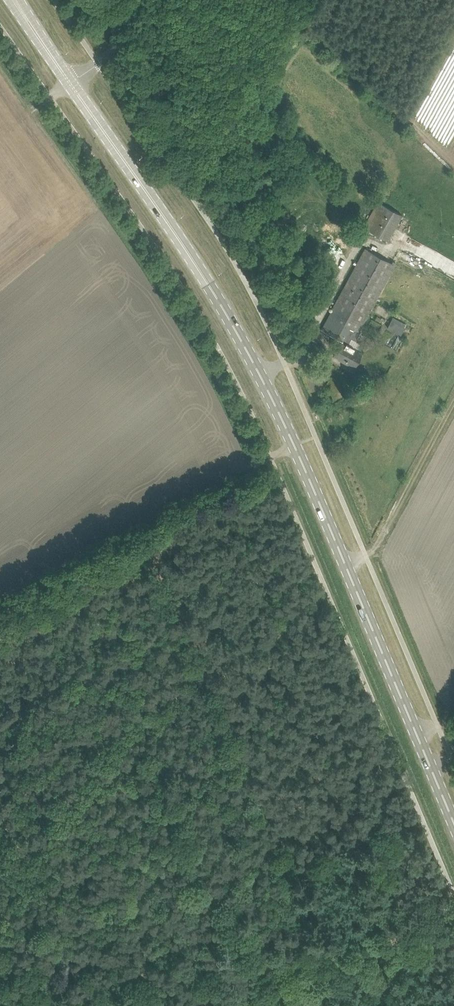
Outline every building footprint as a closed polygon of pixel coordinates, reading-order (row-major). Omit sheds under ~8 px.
[(378,202),(364,227),(372,232),(388,241),(403,216),(401,215),(405,208),(396,204),(393,210),(378,202)] [(328,316),(349,328),(358,333),(358,332),(394,265),(374,253),(366,249),(328,316)] [(321,329),(342,341),(345,334),(351,338),(356,340),(359,333),(358,332),(358,333),(349,328),(328,316),(321,329)] [(387,327),(400,334),(406,323),(392,317),(387,327)] [(345,334),(342,341),(335,354),(345,360),(344,361),(354,367),(359,358),(362,351),(348,344),(351,338),(345,334)]
